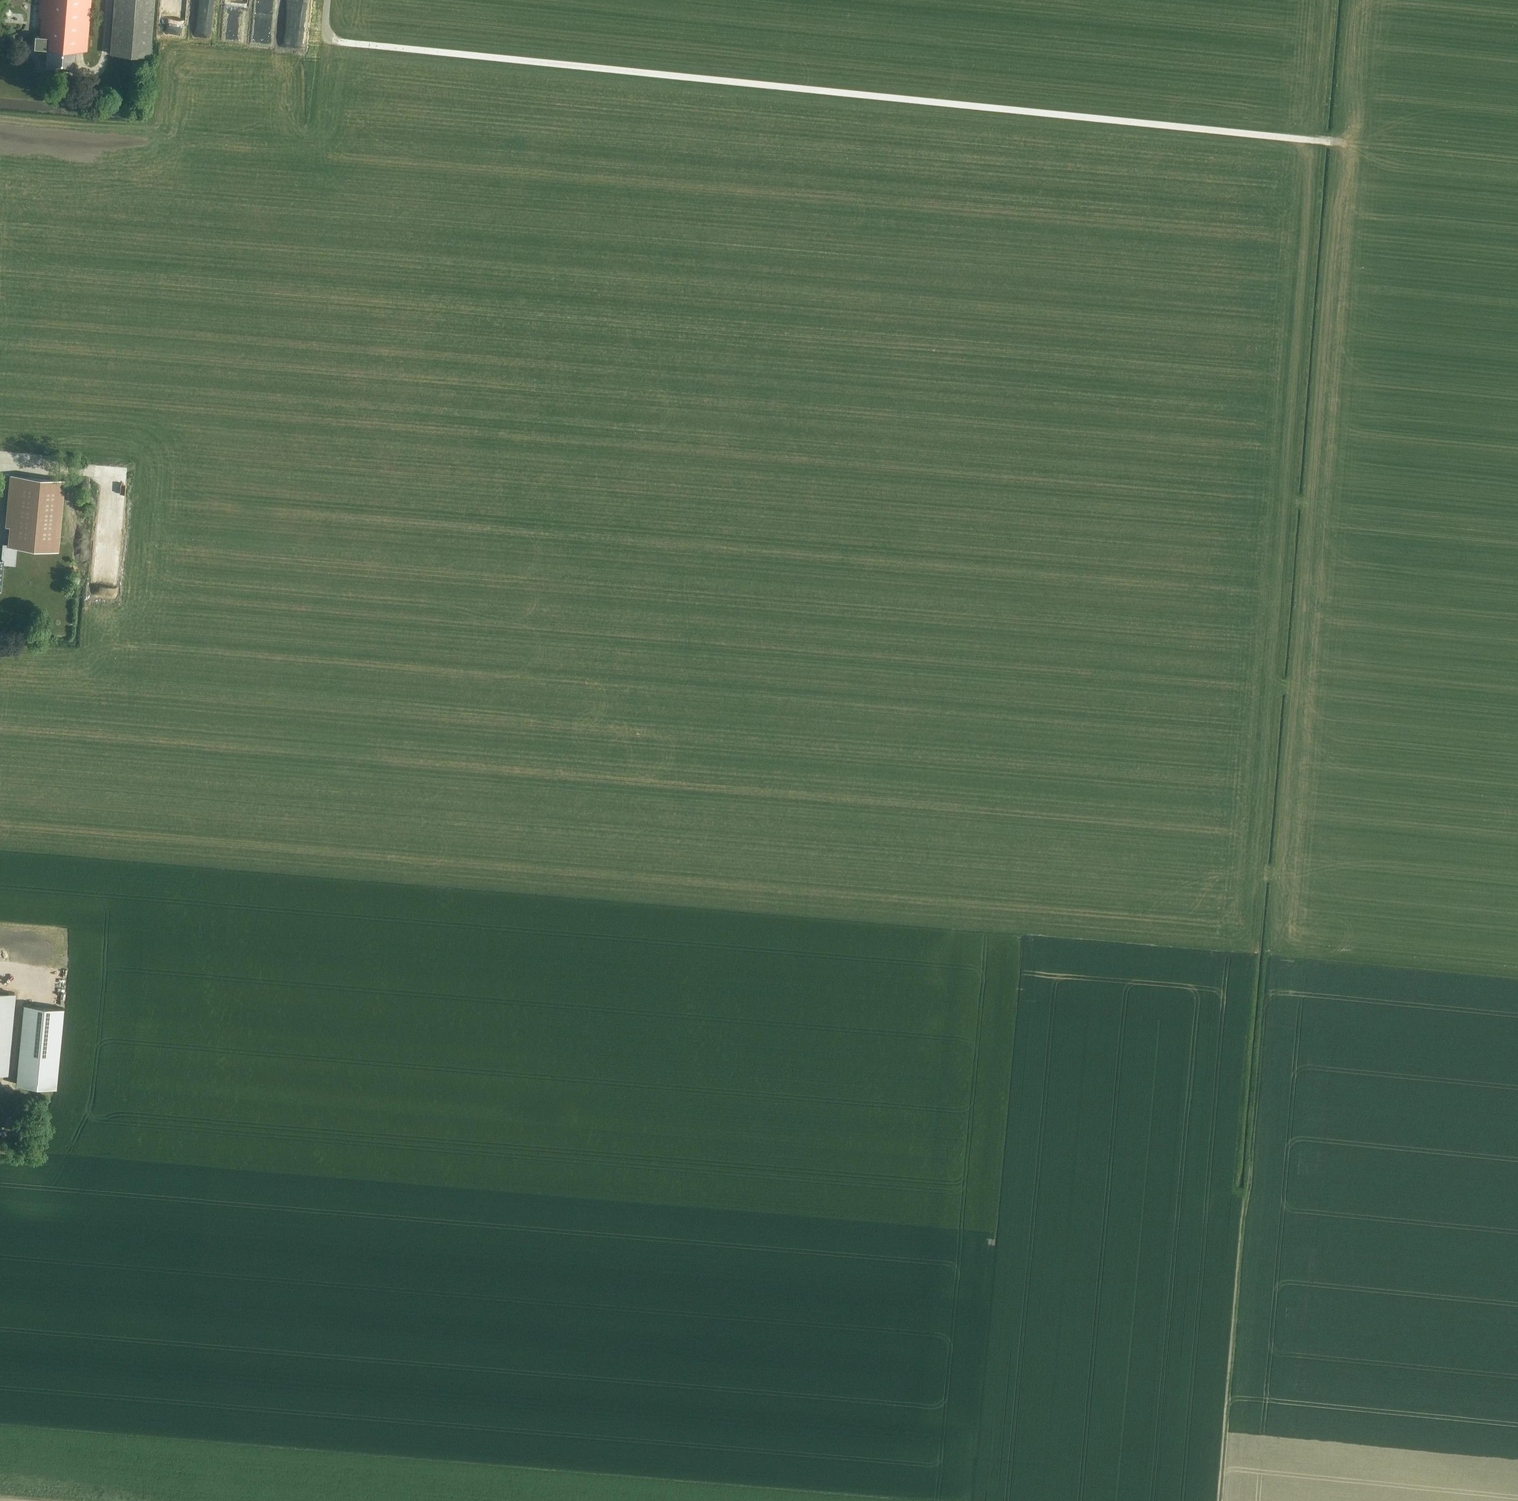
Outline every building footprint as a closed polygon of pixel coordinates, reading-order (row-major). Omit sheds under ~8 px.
[(38,16),(40,17),(38,35),(34,35),(33,46),(46,47),(45,65),(73,67),(75,48),(82,49),(83,42),(86,42),(90,0),(39,0),(38,16)] [(155,0),(114,0),(110,53),(150,57),(155,0)] [(283,45),(304,46),(306,0),(286,0),(283,45)] [(58,551),(64,479),(10,474),(6,526),(10,526),(8,546),(58,551)] [(0,988),(0,1069),(8,1070),(14,989),(0,988)] [(23,1004),(16,1083),(56,1087),(64,1008),(23,1004)]
